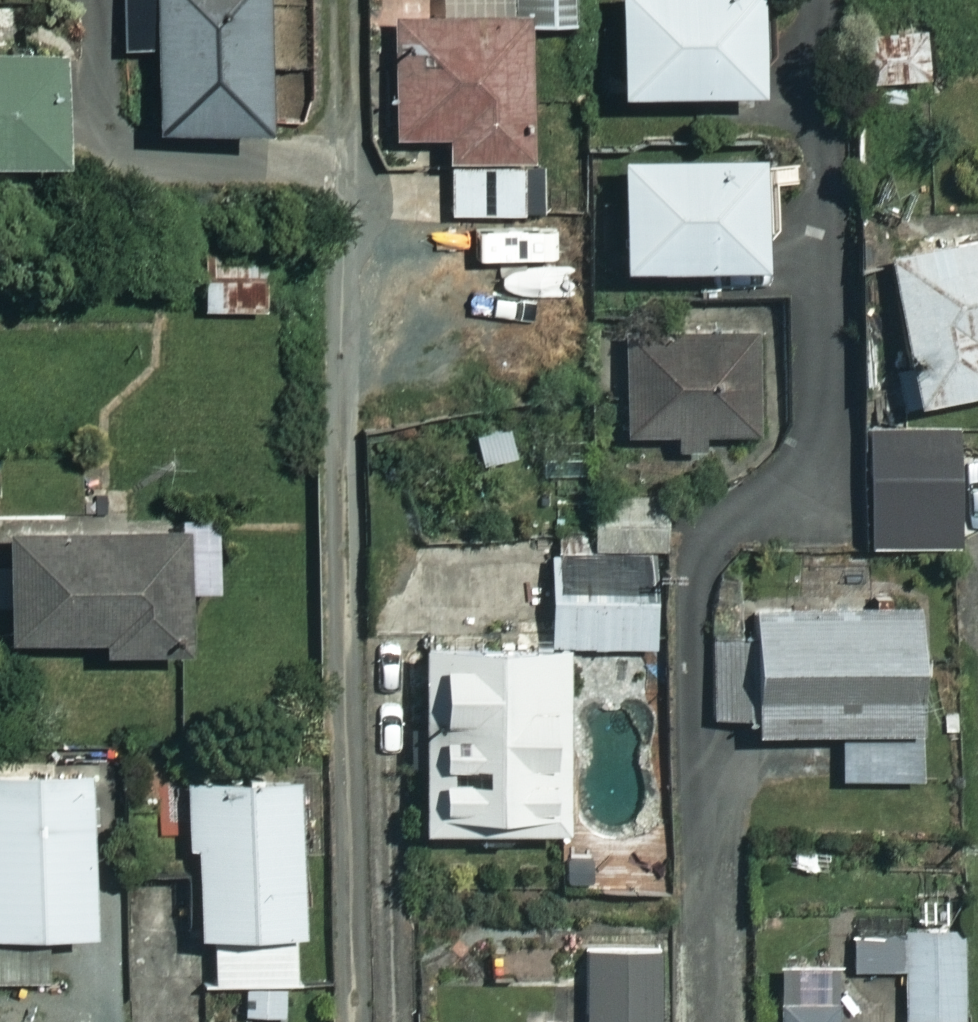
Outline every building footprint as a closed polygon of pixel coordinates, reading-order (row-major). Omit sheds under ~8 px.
[(148,120),(251,120),(250,0),(148,0),(148,120)] [(381,15),(382,125),(436,125),(436,155),(523,155),(522,21),(577,20),(576,0),(434,0),(434,14),(381,15)] [(605,81),(750,84),(751,0),(607,0),(605,81)] [(923,28),(857,32),(860,79),(926,75),(923,28)] [(0,48),(0,155),(48,154),(45,47),(0,48)] [(753,150),(609,150),(609,256),(753,256),(753,150)] [(546,160),(444,160),(445,212),(547,211),(546,160)] [(882,249),(901,392),(977,382),(977,236),(882,249)] [(263,306),(262,251),(198,252),(200,308),(263,306)] [(619,330),(619,426),(666,426),(666,444),(694,444),(694,426),(749,426),(749,330),(619,330)] [(962,444),(887,414),(873,450),(947,480),(962,444)] [(959,487),(863,486),(863,544),(958,545),(959,487)] [(644,542),(664,541),(663,490),(585,492),(586,543),(644,542)] [(2,633),(88,631),(89,642),(178,640),(175,582),(209,581),(207,519),(0,523),(0,529),(2,633)] [(543,632),(543,644),(646,641),(644,542),(586,543),(541,544),(543,632)] [(916,605),(711,601),(709,723),(835,726),(834,774),(912,775),(916,605)] [(543,644),(543,632),(412,635),(416,820),(547,817),(543,644)] [(0,764),(0,927),(86,923),(78,761),(0,764)] [(239,978),(241,1016),(282,1014),(281,977),(295,976),(286,769),(182,773),(188,926),(207,925),(209,979),(239,978)] [(936,933),(854,933),(854,967),(904,967),(904,1016),(959,1017),(959,967),(936,967),(936,933)] [(0,942),(0,977),(36,977),(36,942),(0,942)] [(578,947),(582,1021),(655,1021),(652,944),(578,947)]
